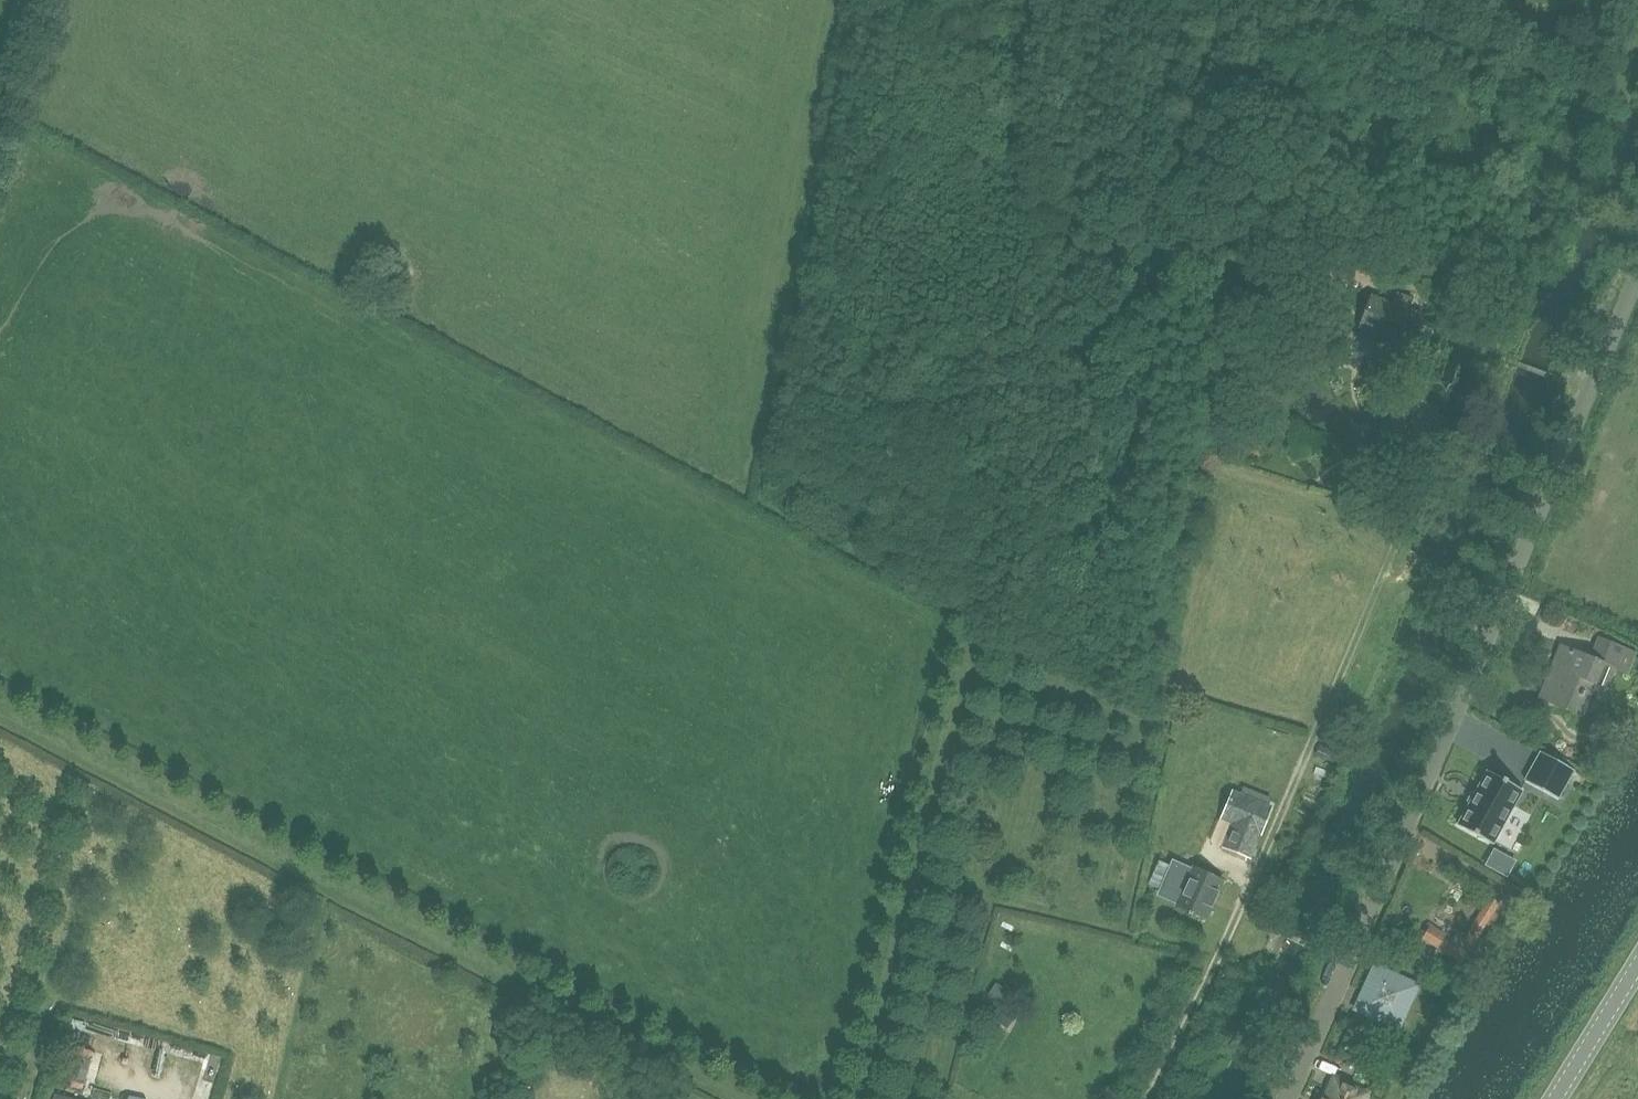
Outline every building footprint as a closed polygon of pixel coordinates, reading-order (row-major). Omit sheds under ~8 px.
[(1372,295),(1359,328),(1408,347),(1421,314),(1372,295)] [(1614,667),(1560,645),(1539,698),(1582,715),(1592,690),(1603,694),(1614,667)] [(1562,768),(1529,750),(1513,779),(1546,797),(1562,768)] [(1525,798),(1491,779),(1460,833),(1495,852),(1525,798)] [(1242,819),(1236,833),(1229,850),(1249,858),(1271,807),(1268,806),(1240,794),(1232,791),(1224,811),(1242,819)] [(1176,905),(1206,917),(1221,880),(1192,868),(1176,905)] [(1422,939),(1462,964),(1470,951),(1430,926),(1422,939)] [(1360,990),(1371,995),(1364,1012),(1392,1024),(1409,983),(1370,966),(1360,990)] [(1365,1094),(1330,1079),(1322,1098),(1363,1098),(1365,1094)]
